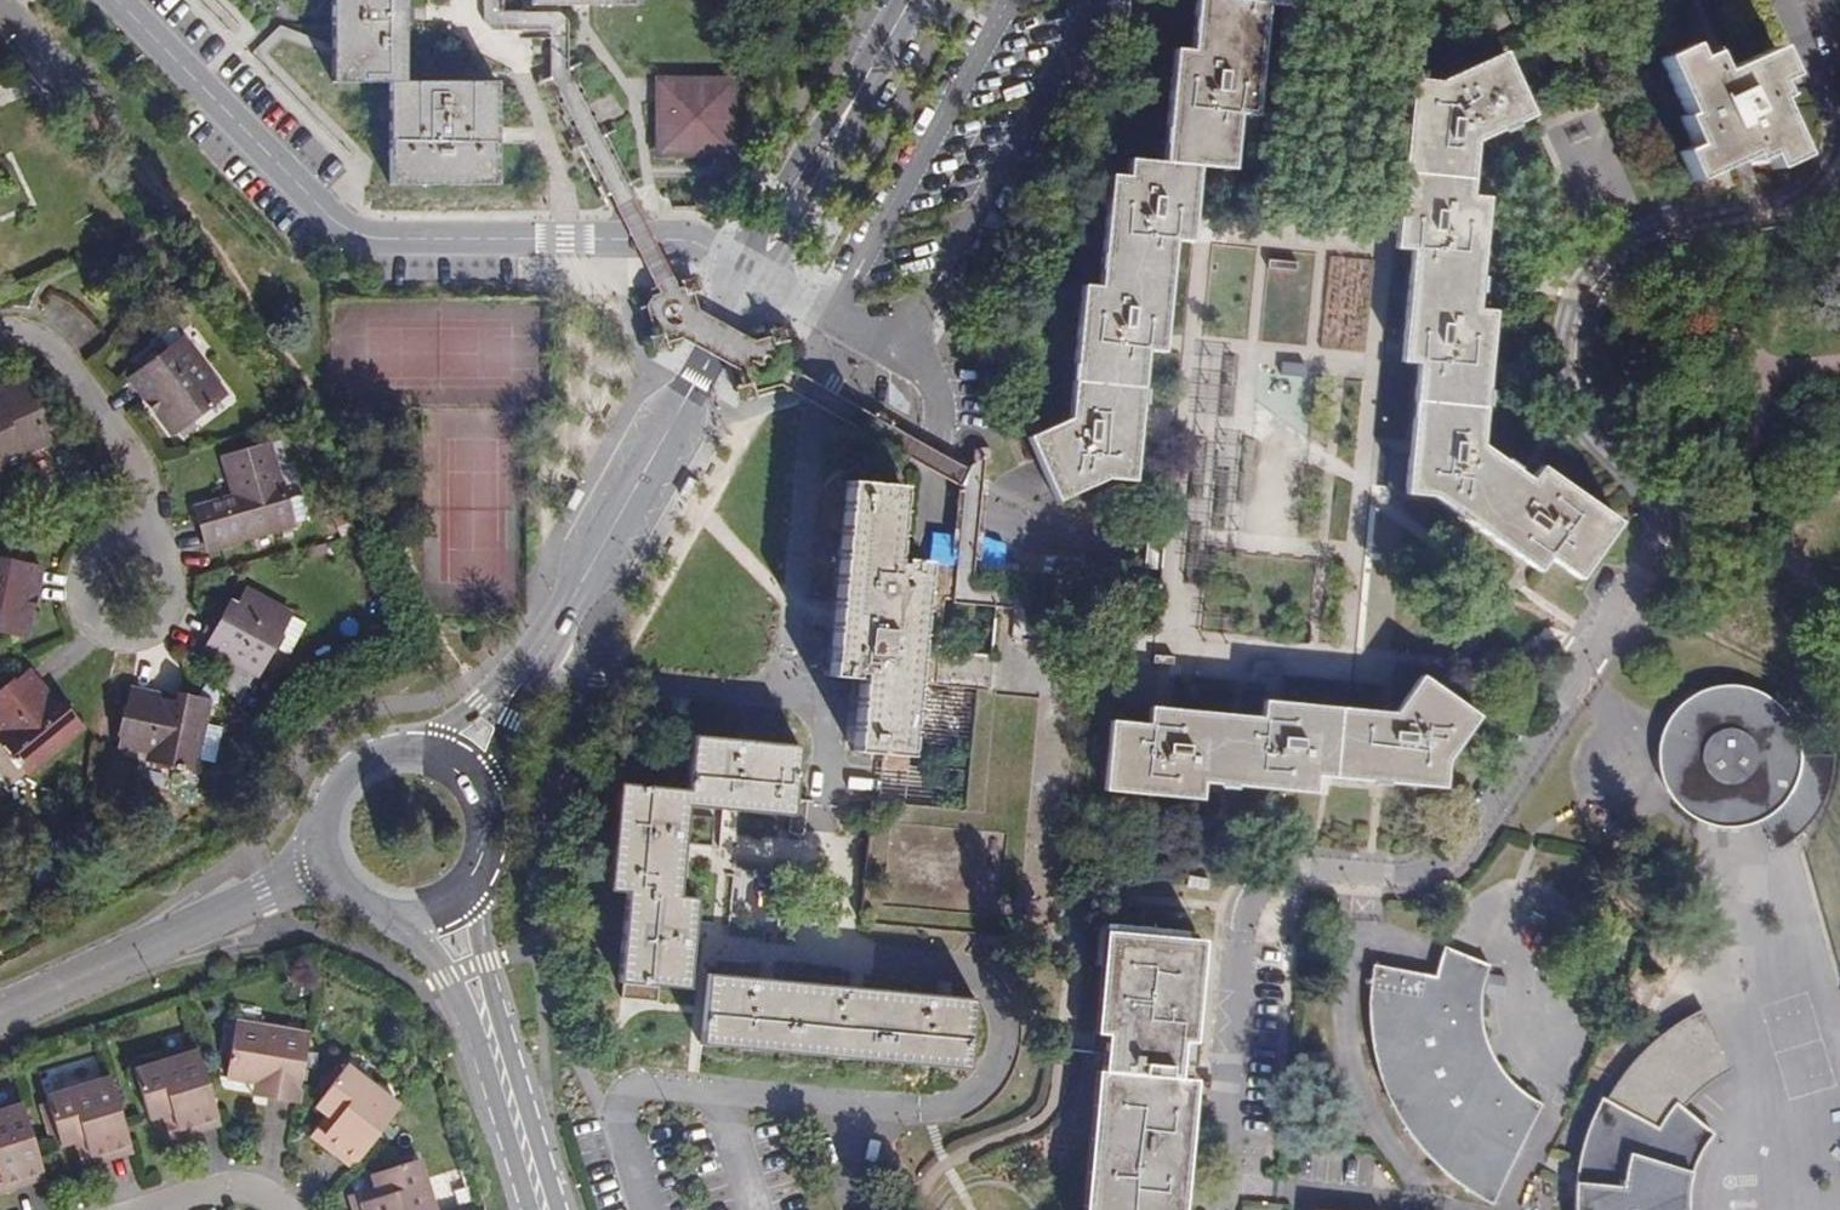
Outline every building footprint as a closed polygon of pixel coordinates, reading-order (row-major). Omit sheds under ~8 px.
[(499,82),(406,82),(407,0),(333,0),(333,82),(391,82),(391,183),(498,183),(499,82)] [(1106,477),(1135,479),(1147,350),(1164,351),(1174,240),(1192,241),(1199,165),(1234,168),(1239,114),(1256,115),(1266,3),(1284,5),(1284,0),(1198,0),(1193,51),(1176,49),(1166,163),(1131,160),(1129,177),(1111,175),(1102,288),(1083,286),(1071,418),(1030,436),(1058,499),(1106,477)] [(1688,45),(1660,57),(1685,115),(1679,117),(1692,146),(1679,151),(1691,181),(1747,156),(1750,162),(1764,155),(1770,169),(1800,157),(1774,99),(1779,97),(1773,82),(1787,76),(1775,48),(1718,73),(1710,53),(1694,60),(1688,45)] [(1471,196),(1476,141),(1531,116),(1503,54),(1440,82),(1412,80),(1396,247),(1413,249),(1402,362),(1419,363),(1407,493),(1432,495),(1538,570),(1548,556),(1579,578),(1619,522),(1541,467),(1531,480),(1481,445),(1493,311),(1477,309),(1487,198),(1471,196)] [(657,76),(656,157),(737,157),(738,77),(657,76)] [(730,85),(666,85),(665,149),(730,149),(730,85)] [(614,90),(591,103),(603,124),(614,118),(616,122),(625,117),(623,113),(626,112),(614,90)] [(1297,261),(1269,259),(1268,268),(1297,270),(1297,261)] [(129,377),(173,434),(224,396),(181,339),(158,355),(153,349),(137,360),(142,367),(129,377)] [(1305,367),(1282,365),(1281,378),(1305,380),(1305,367)] [(25,461),(22,456),(48,444),(21,383),(0,393),(0,472),(25,461)] [(195,507),(207,550),(293,526),(293,523),(286,499),(270,444),(223,457),(234,496),(195,507)] [(698,479),(691,473),(679,492),(687,497),(698,479)] [(855,750),(910,755),(927,561),(903,558),(902,562),(896,562),(903,486),(848,481),(831,675),(854,677),(854,673),(861,674),(855,750)] [(578,482),(565,503),(572,507),(585,487),(578,482)] [(286,499),(293,523),(302,521),(307,510),(302,494),(286,499)] [(1065,580),(1065,559),(1017,557),(973,540),(967,571),(1065,580)] [(25,637),(40,567),(23,563),(25,555),(5,550),(3,559),(0,559),(0,632),(25,637)] [(289,615),(289,614),(245,591),(237,607),(227,625),(219,621),(205,648),(222,658),(213,677),(239,704),(253,674),(256,676),(272,646),(289,615)] [(219,621),(227,625),(237,607),(229,603),(219,621)] [(272,646),(288,655),(305,624),(289,615),(272,646)] [(1155,662),(1175,664),(1176,656),(1156,654),(1155,662)] [(1280,662),(1256,660),(1256,672),(1279,674),(1280,662)] [(27,772),(81,728),(67,711),(59,717),(43,698),(46,696),(27,673),(0,695),(0,728),(3,732),(0,734),(0,739),(27,772)] [(1421,676),(1395,713),(1264,701),(1263,717),(1151,707),(1149,724),(1111,721),(1104,790),(1200,799),(1202,782),(1314,793),(1316,776),(1442,787),(1445,760),(1477,715),(1421,676)] [(1799,767),(1800,755),(1800,745),(1796,731),(1790,718),(1780,705),(1768,696),(1755,689),(1739,685),(1726,684),(1707,688),(1695,694),(1686,699),(1677,708),(1669,720),(1661,739),(1659,757),(1662,773),(1668,788),(1677,801),(1687,811),(1702,819),(1718,824),(1739,825),(1760,818),(1773,811),(1786,797),(1795,782),(1799,767)] [(147,762),(193,771),(195,759),(202,723),(207,703),(186,698),(184,708),(159,703),(160,700),(130,694),(119,748),(149,754),(147,762)] [(195,759),(214,762),(221,727),(202,723),(195,759)] [(619,981),(688,987),(696,898),(680,896),(688,805),(793,815),(800,745),(694,735),(689,790),(620,783),(610,889),(627,891),(619,981)] [(1834,755),(1800,755),(1799,767),(1795,782),(1786,797),(1773,811),(1760,818),(1777,849),(1791,841),(1801,832),(1812,820),(1821,804),(1828,788),(1833,771),(1834,755)] [(1192,1080),(1179,1078),(1182,1042),(1189,1042),(1199,939),(1109,931),(1100,1033),(1105,1034),(1089,1209),(1180,1209),(1192,1080)] [(1491,962),(1446,945),(1441,958),(1436,973),(1374,961),(1372,977),(1371,998),(1372,1020),(1374,1040),(1377,1058),(1383,1077),(1393,1100),(1403,1119),(1415,1137),(1428,1152),(1440,1164),(1456,1179),(1473,1192),(1493,1203),(1543,1103),(1531,1096),(1519,1086),(1506,1071),(1496,1056),(1489,1042),(1484,1027),(1482,1010),(1483,993),(1486,976),(1491,962)] [(975,999),(708,974),(702,1044),(969,1068),(975,999)] [(1688,1196),(1690,1182),(1695,1167),(1700,1154),(1706,1143),(1715,1133),(1683,1107),(1698,1092),(1714,1079),(1732,1068),(1703,1008),(1688,1015),(1672,1025),(1656,1039),(1640,1053),(1627,1067),(1616,1083),(1606,1098),(1604,1096),(1594,1116),(1586,1136),(1580,1159),(1576,1186),(1576,1209),(1688,1209),(1688,1196)] [(253,1096),(296,1104),(308,1035),(235,1023),(225,1078),(255,1083),(253,1096)] [(176,1127),(217,1115),(196,1051),(133,1069),(147,1117),(171,1110),(176,1127)] [(324,1134),(357,1160),(399,1106),(346,1065),(315,1105),(335,1120),(324,1134)] [(89,1155),(129,1142),(109,1077),(45,1096),(60,1145),(73,1140),(83,1138),(89,1155)] [(41,1170),(21,1105),(0,1111),(0,1181),(0,1182),(41,1170)] [(176,1127),(171,1110),(161,1114),(169,1139),(179,1136),(176,1127)] [(324,1134),(335,1120),(327,1114),(310,1135),(318,1141),(324,1134)] [(176,1127),(179,1136),(219,1124),(217,1115),(176,1127)] [(324,1134),(318,1141),(352,1167),(357,1160),(324,1134)] [(89,1155),(83,1138),(73,1140),(81,1166),(91,1163),(89,1155)] [(89,1155),(91,1163),(131,1151),(129,1142),(89,1155)] [(362,1209),(433,1209),(418,1159),(370,1174),(377,1197),(360,1203),(362,1209)] [(0,1182),(3,1191),(44,1178),(41,1170),(0,1182)] [(360,1203),(377,1197),(374,1188),(348,1196),(351,1206),(360,1203)]
